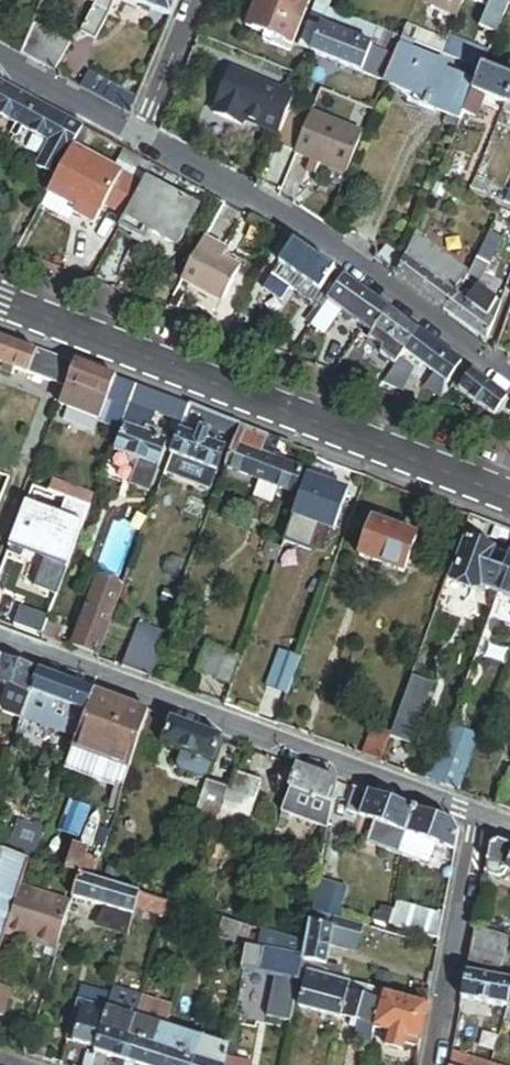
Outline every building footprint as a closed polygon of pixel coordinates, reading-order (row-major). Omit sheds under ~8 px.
[(112,0),(80,0),(92,5),(92,7),(107,14),(112,0)] [(178,0),(123,0),(171,18),(178,0)] [(248,18),(267,26),(263,34),(290,45),(310,0),(256,0),(248,18)] [(456,16),(462,0),(418,0),(456,16)] [(496,35),(509,4),(499,0),(491,0),(479,29),(496,35)] [(318,33),(327,9),(329,6),(318,2),(306,29),(318,33)] [(107,14),(92,7),(80,33),(95,40),(107,14)] [(382,83),(392,58),(347,40),(355,20),(327,9),(318,33),(310,54),(382,83)] [(400,38),(355,20),(347,40),(392,58),(400,38)] [(69,46),(32,26),(19,56),(53,75),(69,46)] [(444,42),(404,27),(400,38),(414,44),(439,54),(444,42)] [(310,54),(318,33),(306,29),(297,49),(310,54)] [(414,44),(400,38),(392,58),(382,83),(413,95),(426,100),(430,102),(442,72),(444,67),(410,53),(414,44)] [(445,40),(444,42),(439,54),(481,70),(483,64),(487,55),(445,40)] [(483,64),(481,70),(486,72),(489,66),(483,64)] [(284,115),(292,97),(264,85),(263,87),(256,84),(257,82),(229,70),(211,114),(240,126),(242,121),(276,135),(284,115)] [(481,70),(474,85),(463,112),(474,117),(482,97),(505,106),(509,93),(509,81),(486,72),(481,70)] [(474,85),(442,72),(430,102),(426,100),(423,106),(437,112),(460,121),(463,112),(474,85)] [(86,78),(80,90),(114,108),(120,97),(86,78)] [(0,83),(0,118),(19,129),(34,102),(0,83)] [(426,100),(413,95),(411,102),(423,106),(426,100)] [(80,127),(34,102),(19,129),(45,143),(31,167),(52,178),(69,148),(80,127)] [(130,117),(133,108),(125,105),(122,113),(130,117)] [(435,116),(437,112),(423,106),(421,111),(435,116)] [(505,106),(502,113),(509,116),(509,108),(505,106)] [(300,122),(284,115),(276,135),(271,147),(286,153),(300,122)] [(345,175),(360,137),(308,116),(293,154),(345,175)] [(52,178),(44,193),(72,209),(69,214),(91,226),(102,206),(122,217),(139,187),(112,171),(69,148),(52,178)] [(150,166),(123,151),(112,171),(139,187),(145,176),(150,166)] [(198,206),(145,176),(139,187),(122,217),(117,226),(143,240),(148,230),(176,246),(198,206)] [(487,184),(475,179),(472,187),(483,192),(487,184)] [(72,209),(44,193),(36,206),(65,222),(69,214),(72,209)] [(446,200),(430,194),(419,220),(435,227),(446,200)] [(456,295),(443,312),(484,343),(502,297),(480,281),(488,264),(489,264),(503,237),(490,231),(470,274),(467,281),(464,286),(459,284),(453,293),(456,295)] [(411,238),(403,258),(396,276),(443,312),(456,295),(453,293),(459,284),(464,286),(467,281),(470,274),(439,249),(411,238)] [(200,241),(179,279),(220,301),(236,271),(219,262),(223,254),(200,241)] [(396,276),(403,258),(383,242),(372,258),(396,276)] [(343,280),(291,245),(269,277),(321,311),(343,280)] [(343,280),(321,311),(309,327),(322,336),(333,320),(331,318),(336,312),(368,336),(386,313),(343,280)] [(416,336),(386,313),(368,336),(365,340),(378,350),(377,356),(392,368),(396,363),(402,354),(416,336)] [(457,367),(416,336),(402,354),(431,376),(422,388),(438,399),(444,394),(442,384),(457,367)] [(23,375),(24,372),(61,386),(61,385),(70,362),(32,348),(30,352),(0,340),(0,366),(23,375)] [(117,425),(132,386),(70,362),(61,385),(82,393),(79,401),(98,408),(99,406),(107,409),(101,426),(115,431),(117,425)] [(392,368),(382,381),(392,387),(405,369),(396,363),(392,368)] [(504,403),(462,371),(449,388),(491,420),(504,403)] [(82,393),(61,385),(61,386),(58,393),(79,401),(82,393)] [(185,406),(132,386),(117,425),(122,427),(112,452),(135,460),(126,486),(146,493),(165,443),(154,439),(156,434),(146,430),(152,413),(171,421),(167,433),(174,436),(180,420),(185,406)] [(209,431),(180,420),(174,436),(168,453),(215,471),(224,446),(206,440),(209,431)] [(283,443),(239,427),(225,466),(294,491),(302,467),(288,462),(290,457),(279,453),(283,443)] [(294,491),(225,466),(221,476),(253,488),(249,499),(272,507),(276,496),(290,501),(294,491)] [(306,476),(292,512),(334,528),(348,491),(306,476)] [(87,509),(91,498),(48,482),(44,493),(87,509)] [(79,531),(87,509),(44,493),(29,488),(15,524),(27,529),(31,519),(34,525),(46,529),(54,526),(56,522),(79,531)] [(416,537),(371,521),(358,556),(403,573),(416,537)] [(497,596),(509,561),(509,555),(466,540),(452,580),(497,596)] [(497,596),(509,601),(509,561),(497,596)] [(72,648),(96,657),(120,590),(96,582),(72,648)] [(23,633),(40,639),(51,608),(37,602),(34,609),(32,608),(23,633)] [(132,638),(121,669),(148,679),(159,648),(132,638)] [(194,672),(210,678),(220,652),(203,646),(194,672)] [(237,658),(220,652),(210,678),(227,684),(237,658)] [(0,660),(0,661),(0,686),(8,689),(31,697),(40,674),(0,660)] [(282,704),(294,672),(279,667),(268,699),(282,704)] [(93,694),(40,674),(31,697),(27,711),(80,730),(86,715),(93,694)] [(389,735),(388,738),(408,745),(431,684),(410,676),(389,735)] [(8,689),(0,711),(0,713),(2,717),(22,724),(27,711),(31,697),(8,689)] [(149,714),(93,694),(86,715),(80,730),(65,772),(124,793),(139,744),(140,742),(149,714)] [(140,742),(166,752),(167,750),(181,755),(211,767),(212,767),(221,741),(149,714),(140,742)] [(372,729),(362,757),(379,764),(388,738),(389,735),(372,729)] [(166,752),(140,742),(139,744),(165,754),(166,752)] [(206,779),(211,767),(181,755),(176,768),(178,774),(200,782),(206,779)] [(297,769),(289,790),(333,806),(337,784),(297,769)] [(262,785),(234,775),(229,790),(221,812),(249,822),(262,785)] [(188,887),(195,889),(221,812),(229,790),(207,783),(181,860),(195,865),(188,887)] [(280,814),(328,832),(333,806),(289,790),(280,814)] [(421,814),(355,790),(347,814),(381,826),(394,831),(386,853),(408,860),(421,814)] [(453,826),(421,814),(408,860),(421,865),(421,864),(428,843),(438,846),(454,853),(457,833),(453,826)] [(33,860),(43,829),(22,822),(15,842),(0,837),(0,849),(33,860)] [(394,831),(381,826),(373,848),(386,853),(394,831)] [(438,846),(428,843),(421,864),(431,867),(438,846)] [(497,844),(489,848),(484,876),(498,881),(504,878),(505,874),(509,875),(509,848),(497,844)] [(74,846),(65,871),(80,876),(93,880),(99,861),(87,857),(89,851),(74,846)] [(0,849),(0,961),(8,936),(24,889),(34,861),(33,860),(0,849)] [(93,880),(80,876),(73,899),(106,909),(101,925),(109,928),(108,932),(129,938),(137,910),(141,895),(93,880)] [(346,890),(319,882),(313,913),(338,920),(346,890)] [(24,889),(8,936),(39,946),(41,939),(59,945),(72,905),(24,889)] [(163,902),(141,895),(137,910),(159,917),(163,902)] [(184,925),(188,910),(163,902),(159,917),(184,925)] [(396,904),(393,913),(389,927),(439,941),(443,918),(396,904)] [(226,922),(188,910),(184,925),(223,938),(226,922)] [(389,927),(393,913),(383,910),(381,916),(375,915),(373,922),(389,927)] [(338,920),(313,913),(306,951),(303,968),(309,970),(327,976),(329,965),(333,947),(336,931),(349,935),(351,924),(338,920)] [(252,930),(226,922),(223,938),(221,946),(248,955),(248,952),(252,930)] [(358,955),(364,928),(351,924),(349,935),(336,931),(333,947),(358,955)] [(506,956),(509,941),(509,940),(474,930),(468,965),(509,976),(509,957),(506,956)] [(59,945),(41,939),(39,946),(33,945),(32,950),(36,955),(55,962),(59,945)] [(303,968),(306,951),(268,940),(264,955),(254,953),(250,972),(300,981),(303,968)] [(254,953),(248,952),(248,955),(245,971),(250,972),(254,953)] [(342,969),(329,965),(327,976),(340,980),(342,969)] [(309,970),(303,968),(300,981),(306,982),(309,970)] [(340,980),(327,976),(309,970),(306,982),(301,1008),(344,1021),(345,1018),(352,984),(340,980)] [(509,999),(509,984),(466,977),(462,1001),(507,1008),(509,999)] [(379,1029),(386,994),(352,984),(345,1018),(379,1029)] [(0,987),(0,1017),(3,1019),(12,992),(0,987)] [(107,1009),(111,997),(85,990),(82,1002),(107,1009)] [(427,1007),(429,995),(418,992),(416,1003),(427,1007)] [(422,1035),(427,1007),(416,1003),(386,994),(379,1029),(378,1031),(407,1039),(408,1031),(422,1035)] [(109,1010),(107,1009),(82,1002),(71,1042),(98,1050),(109,1010)] [(109,1010),(98,1050),(94,1064),(106,1064),(109,1058),(128,1063),(140,1018),(109,1010)] [(140,1018),(128,1063),(133,1064),(163,1064),(171,1027),(140,1018)] [(171,1027),(163,1064),(194,1064),(201,1036),(171,1027)] [(201,1036),(194,1064),(228,1064),(229,1056),(231,1045),(201,1036)] [(453,1054),(451,1064),(487,1064),(453,1054)] [(229,1056),(228,1064),(253,1064),(254,1062),(229,1056)]
